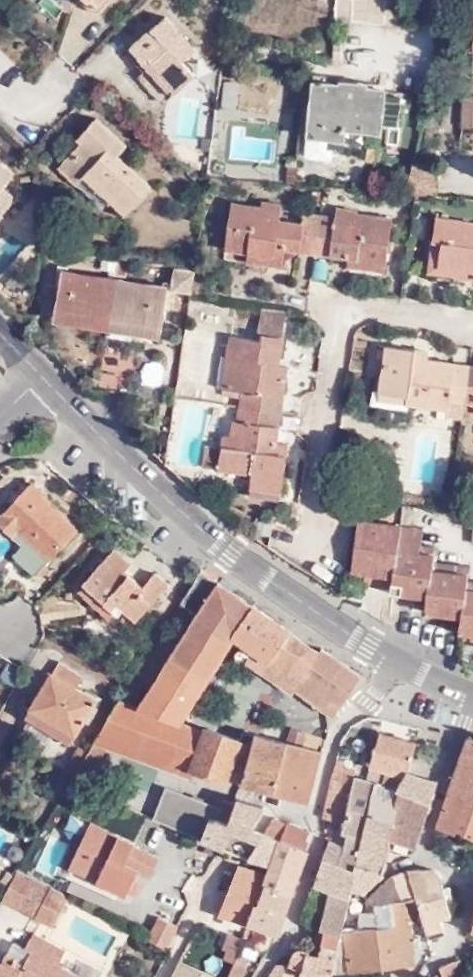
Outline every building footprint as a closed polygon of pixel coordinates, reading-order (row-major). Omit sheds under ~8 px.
[(97,6),(90,0),(80,0),(95,13),(99,13),(102,11),(97,6)] [(337,21),(402,25),(402,20),(404,0),(338,0),(337,21)] [(148,57),(178,91),(197,75),(184,62),(198,49),(167,15),(130,48),(143,62),(148,57)] [(172,97),(178,91),(148,57),(143,62),(141,63),(172,97)] [(225,78),(223,105),(239,107),(241,80),(225,78)] [(313,81),(307,137),(346,140),(348,129),(381,132),(386,89),(313,81)] [(472,128),(472,95),(465,95),(463,127),(472,128)] [(184,133),(212,134),(214,100),(186,98),(184,133)] [(86,175),(112,200),(127,213),(152,187),(118,155),(127,147),(97,118),(76,139),(81,144),(59,166),(78,184),(86,175)] [(5,214),(3,213),(17,198),(4,187),(14,175),(0,162),(0,220),(5,214)] [(417,164),(412,194),(438,196),(440,166),(417,164)] [(104,209),(112,200),(86,175),(78,184),(104,209)] [(315,254),(321,215),(304,213),(303,224),(281,221),(284,204),(263,201),(262,207),(233,203),(225,250),(247,253),(274,258),(276,247),(286,249),(315,254)] [(336,218),(321,215),(315,254),(386,265),(394,219),(358,213),(359,209),(338,206),(336,218)] [(436,216),(432,243),(441,244),(438,266),(472,271),(472,221),(436,216)] [(432,243),(427,272),(472,279),(472,271),(438,266),(441,244),(432,243)] [(274,258),(247,253),(246,262),(283,268),(286,249),(276,247),(274,258)] [(330,262),(314,259),(311,278),(327,281),(330,262)] [(385,273),(386,265),(348,259),(347,267),(385,273)] [(189,286),(192,266),(175,263),(173,284),(189,286)] [(62,269),(62,276),(92,281),(93,274),(62,269)] [(56,314),(163,331),(168,293),(137,288),(138,281),(93,274),(92,281),(62,276),(56,314)] [(137,288),(168,293),(170,286),(138,281),(137,288)] [(242,391),(239,406),(282,412),(287,377),(277,376),(279,365),(287,312),(261,308),(258,334),(261,334),(261,340),(230,336),(223,388),(242,391)] [(162,338),(163,331),(56,314),(54,321),(162,338)] [(465,404),(470,365),(430,359),(418,358),(419,349),(386,345),(379,392),(409,396),(407,405),(449,411),(450,401),(465,404)] [(418,358),(430,359),(431,351),(419,349),(418,358)] [(101,388),(128,391),(131,354),(104,352),(101,388)] [(289,365),(279,365),(277,376),(287,377),(289,365)] [(407,410),(407,405),(409,396),(379,392),(373,391),(371,405),(407,410)] [(282,412),(239,406),(238,421),(232,420),(230,435),(224,435),(222,446),(209,444),(206,467),(252,474),(251,478),(282,483),(286,453),(276,452),(278,442),(282,412)] [(288,443),(278,442),(276,452),(286,453),(288,443)] [(282,483),(251,478),(250,488),(281,493),(282,483)] [(24,545),(14,554),(35,574),(77,529),(43,496),(45,494),(33,483),(0,518),(0,522),(15,536),(19,532),(28,541),(24,545)] [(393,578),(399,536),(401,525),(359,518),(351,572),(365,574),(393,578)] [(401,525),(399,536),(423,540),(425,528),(401,525)] [(15,536),(24,545),(28,541),(19,532),(15,536)] [(428,586),(432,561),(433,553),(421,552),(422,543),(423,540),(399,536),(393,578),(393,581),(428,586)] [(421,552),(433,553),(434,545),(422,543),(421,552)] [(84,583),(116,613),(121,607),(136,620),(169,584),(156,573),(143,587),(125,571),(132,564),(115,549),(83,583),(84,583)] [(462,606),(466,581),(468,565),(432,561),(428,586),(426,598),(426,601),(462,606)] [(228,633),(235,639),(254,652),(288,678),(292,670),(303,678),(296,689),(334,717),(362,675),(321,647),(319,649),(202,568),(194,582),(182,601),(197,611),(137,706),(173,720),(228,633)] [(364,586),(391,589),(393,581),(393,578),(365,574),(364,586)] [(426,598),(428,586),(393,581),(391,589),(391,593),(426,598)] [(466,581),(462,606),(460,617),(459,621),(460,621),(472,623),(472,582),(466,581)] [(110,621),(116,613),(84,583),(77,591),(110,621)] [(460,617),(462,606),(426,601),(424,612),(460,617)] [(460,621),(458,631),(472,634),(472,623),(460,621)] [(173,720),(182,724),(235,639),(228,633),(173,720)] [(291,695),(296,689),(303,678),(292,670),(288,678),(254,652),(247,662),(291,695)] [(27,716),(30,717),(55,733),(71,742),(97,698),(77,686),(84,675),(61,661),(53,672),(30,710),(27,716)] [(90,751),(71,782),(84,787),(108,748),(121,725),(139,731),(132,746),(188,767),(228,781),(241,782),(256,734),(243,731),(240,740),(203,727),(201,731),(182,724),(173,720),(137,706),(122,701),(90,751)] [(55,733),(30,717),(24,728),(49,743),(55,733)] [(121,725),(108,748),(184,776),(188,767),(132,746),(139,731),(121,725)] [(288,742),(276,791),(311,800),(323,750),(304,746),(308,732),(291,729),(288,742)] [(407,776),(409,772),(417,743),(379,732),(370,765),(386,770),(407,776)] [(241,782),(276,791),(288,742),(256,734),(241,782)] [(472,800),(472,738),(467,735),(447,791),(472,800)] [(61,776),(71,782),(90,751),(80,746),(61,776)] [(375,781),(381,783),(386,770),(370,765),(365,779),(375,781)] [(339,773),(355,777),(357,769),(341,766),(339,773)] [(395,806),(426,817),(438,781),(409,772),(407,776),(386,770),(381,783),(399,788),(395,806)] [(345,822),(355,777),(339,773),(334,772),(323,818),(340,821),(345,822)] [(390,846),(390,840),(394,822),(367,814),(375,781),(365,779),(355,777),(345,822),(342,833),(348,834),(345,848),(335,845),(327,842),(325,850),(323,856),(342,864),(345,851),(358,854),(356,863),(380,871),(382,871),(390,846)] [(417,849),(426,817),(395,806),(399,788),(381,783),(375,781),(367,814),(394,822),(390,840),(417,849)] [(155,817),(202,837),(210,817),(227,823),(234,802),(216,796),(212,804),(169,786),(155,817)] [(447,791),(446,795),(443,802),(472,811),(472,810),(472,800),(447,791)] [(202,837),(235,851),(260,808),(234,801),(234,802),(227,823),(210,817),(202,837)] [(472,811),(443,802),(436,824),(455,832),(457,829),(472,837),(472,811)] [(274,817),(266,833),(281,839),(287,823),(274,817)] [(82,860),(76,873),(126,896),(140,867),(152,873),(160,857),(136,846),(137,843),(90,821),(74,855),(82,860)] [(342,833),(345,822),(340,821),(335,845),(345,848),(348,834),(342,833)] [(250,925),(276,936),(307,849),(304,848),(298,846),(300,839),(295,837),(299,828),(287,823),(281,839),(271,866),(268,875),(250,925)] [(308,832),(299,828),(295,837),(300,839),(298,846),(304,848),(308,832)] [(263,832),(248,856),(271,866),(281,839),(266,833),(263,832)] [(363,892),(380,871),(356,863),(358,854),(345,851),(342,864),(323,856),(316,881),(330,887),(320,929),(325,930),(341,934),(342,932),(352,889),(363,892)] [(68,868),(76,873),(82,860),(74,855),(68,868)] [(250,925),(268,875),(239,866),(220,913),(223,915),(219,930),(228,933),(223,948),(227,950),(238,954),(245,938),(236,936),(241,921),(250,925)] [(423,918),(429,938),(445,934),(441,917),(449,915),(442,887),(438,871),(432,868),(408,870),(416,896),(423,918)] [(0,900),(0,901),(17,910),(36,879),(18,870),(0,900)] [(384,883),(371,895),(364,901),(374,902),(382,901),(388,900),(416,896),(408,870),(400,872),(394,875),(384,883)] [(36,879),(17,910),(33,918),(52,887),(36,879)] [(362,930),(342,932),(341,934),(333,975),(417,962),(414,948),(413,937),(411,921),(423,918),(416,896),(388,900),(382,901),(388,927),(377,929),(362,930)] [(388,927),(382,901),(374,902),(374,912),(377,929),(388,927)] [(359,914),(362,930),(377,929),(374,912),(359,914)] [(159,914),(147,936),(166,946),(177,924),(159,914)] [(325,930),(320,952),(319,955),(309,953),(309,952),(300,949),(295,950),(293,952),(289,962),(276,964),(268,976),(294,976),(299,968),(302,969),(300,975),(311,976),(332,976),(333,975),(341,934),(325,930)] [(59,964),(66,950),(34,932),(25,947),(32,951),(26,963),(6,953),(0,964),(0,976),(83,976),(59,964)] [(223,959),(234,963),(238,954),(227,950),(223,959)] [(179,959),(169,976),(218,976),(179,959)] [(228,976),(245,976),(248,969),(234,963),(228,976)] [(435,969),(438,976),(455,976),(451,963),(435,969)]
